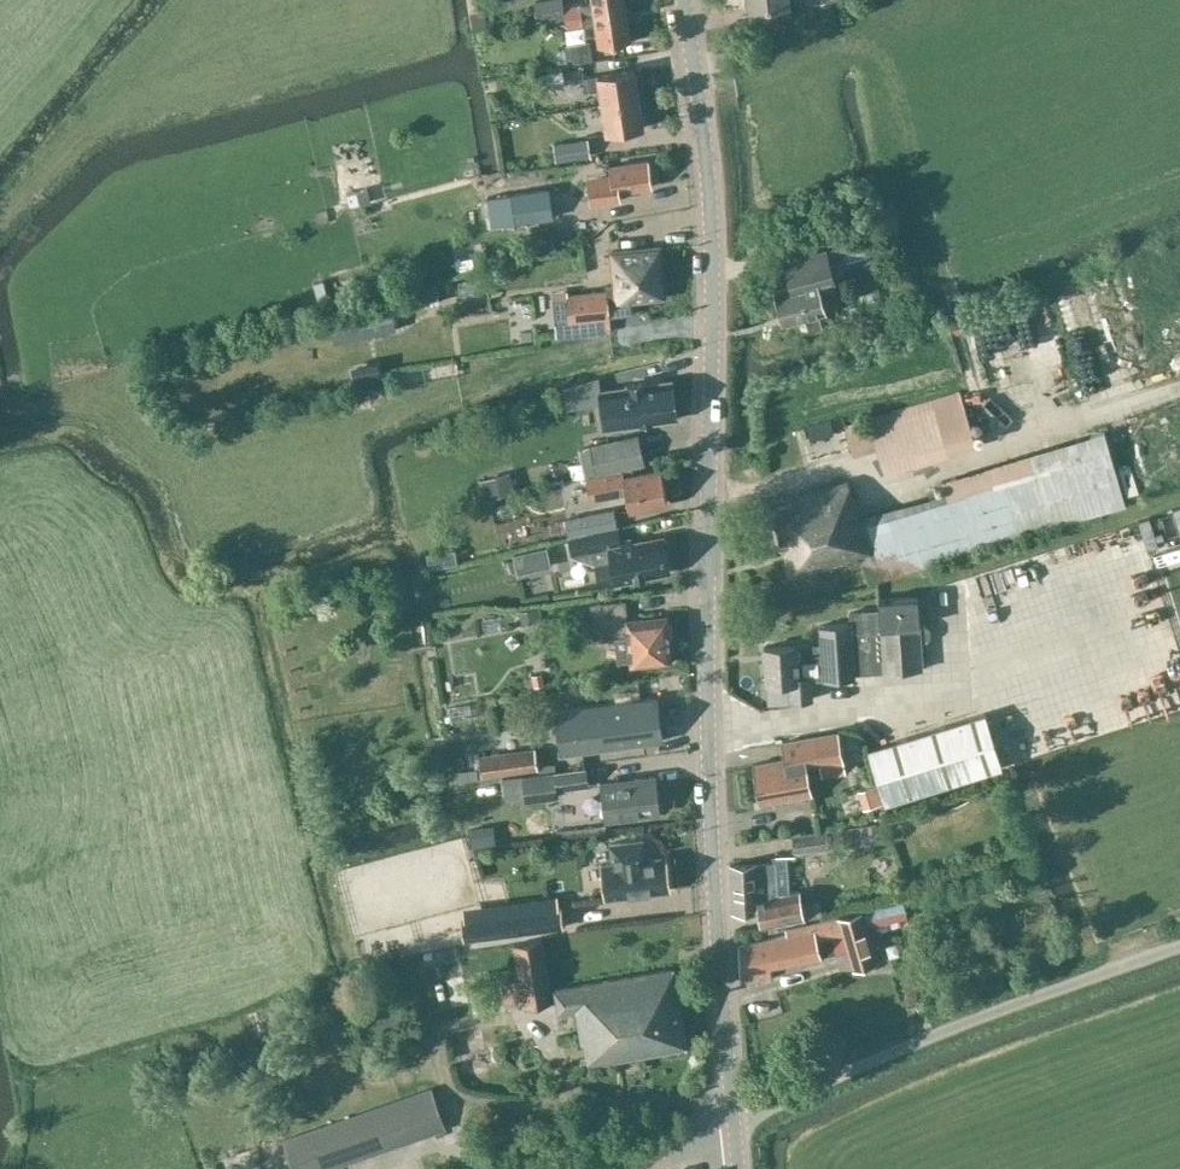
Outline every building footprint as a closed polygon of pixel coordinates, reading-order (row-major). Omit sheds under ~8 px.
[(564,6),(563,0),(536,0),(535,0),(538,22),(565,17),(564,6)] [(580,4),(581,14),(593,12),(627,6),(626,0),(591,0),(591,2),(580,4)] [(750,10),(791,5),(802,3),(801,0),(749,0),(750,10)] [(580,4),(564,6),(565,17),(581,14),(580,4)] [(593,12),(594,24),(598,47),(633,40),(627,6),(593,12)] [(768,9),(771,27),(791,24),(789,6),(768,9)] [(567,27),(583,25),(581,14),(565,17),(567,27)] [(594,59),(591,39),(589,38),(566,40),(570,63),(594,59)] [(601,104),(641,98),(636,68),(583,77),(585,92),(599,90),(601,104)] [(641,98),(601,104),(605,133),(645,127),(641,98)] [(591,156),(589,139),(555,144),(557,161),(591,156)] [(609,180),(587,183),(590,204),(620,199),(619,192),(652,188),(650,159),(615,163),(608,165),(609,180)] [(552,218),(548,188),(494,197),(498,226),(552,218)] [(792,284),(775,289),(784,325),(805,319),(808,331),(823,327),(820,315),(827,314),(822,294),(838,289),(832,272),(873,260),(872,257),(892,252),(889,242),(869,248),(866,238),(784,259),(792,284)] [(666,298),(660,247),(611,252),(616,303),(666,298)] [(571,324),(609,320),(606,291),(568,295),(571,324)] [(1030,293),(959,311),(979,389),(1020,379),(1016,365),(1027,362),(1035,392),(1054,388),(1030,293)] [(517,308),(500,307),(499,331),(516,332),(517,308)] [(648,417),(675,416),(673,379),(601,384),(603,422),(629,421),(629,423),(648,422),(648,417)] [(885,473),(977,447),(962,393),(837,427),(845,457),(878,447),(885,473)] [(944,480),(946,489),(947,492),(884,512),(865,520),(858,499),(854,500),(848,480),(770,504),(791,577),(860,557),(862,565),(864,565),(868,582),(1124,502),(1103,429),(944,480)] [(586,478),(587,478),(623,469),(643,464),(637,434),(590,444),(590,446),(579,449),(586,478)] [(623,469),(587,478),(591,499),(626,491),(628,510),(668,503),(661,467),(624,475),(623,469)] [(482,479),(488,499),(516,490),(510,471),(482,479)] [(484,539),(499,539),(498,503),(483,503),(484,539)] [(588,532),(617,526),(614,508),(585,514),(588,532)] [(617,526),(588,532),(569,536),(573,556),(594,562),(600,588),(620,584),(619,579),(669,568),(662,539),(644,542),(642,538),(621,542),(617,526)] [(431,584),(446,582),(445,569),(429,571),(431,584)] [(766,683),(788,681),(789,699),(814,697),(813,680),(856,678),(855,672),(884,671),(884,672),(923,670),(921,642),(927,641),(931,637),(931,629),(926,625),(920,625),(919,596),(878,599),(879,609),(851,610),(849,611),(849,623),(819,625),(820,643),(797,645),(764,646),(766,683)] [(630,666),(673,662),(668,614),(628,618),(626,599),(590,603),(593,641),(615,638),(617,662),(629,661),(630,666)] [(489,628),(488,614),(470,615),(471,628),(489,628)] [(661,742),(656,696),(640,698),(639,689),(614,693),(616,702),(595,705),(554,710),(560,756),(661,742)] [(437,717),(460,717),(460,701),(437,701),(437,717)] [(985,713),(869,750),(886,803),(1002,766),(985,713)] [(838,731),(781,741),(784,759),(757,763),(764,803),(813,794),(806,767),(843,760),(838,731)] [(522,747),(465,748),(466,769),(522,768),(522,747)] [(586,767),(552,772),(522,776),(526,801),(559,797),(558,790),(589,786),(586,767)] [(656,775),(600,781),(604,821),(660,814),(656,775)] [(845,785),(849,805),(864,802),(860,782),(845,785)] [(828,832),(830,848),(879,842),(877,825),(828,832)] [(830,848),(828,832),(827,830),(792,835),(795,853),(830,848)] [(669,892),(665,855),(645,858),(642,837),(610,841),(612,862),(601,863),(605,899),(626,897),(644,897),(644,895),(669,892)] [(773,860),(729,863),(732,913),(757,911),(761,928),(807,918),(823,914),(820,898),(802,902),(800,890),(790,891),(787,854),(772,855),(773,860)] [(904,901),(863,911),(868,928),(908,917),(904,901)] [(559,903),(517,907),(519,930),(561,926),(559,903)] [(878,963),(868,928),(863,911),(784,928),(785,934),(739,945),(741,982),(773,977),(771,967),(822,958),(822,956),(835,953),(831,940),(844,937),(853,971),(878,963)] [(523,1006),(552,1000),(542,940),(513,947),(519,979),(501,981),(505,1004),(523,1001),(523,1006)] [(467,992),(481,989),(479,976),(465,979),(459,946),(422,954),(433,1013),(470,1005),(467,992)] [(586,1065),(688,1047),(674,966),(578,984),(554,988),(555,1005),(556,1015),(575,1012),(586,1065)] [(300,1133),(283,1139),(293,1168),(329,1168),(446,1129),(432,1088),(300,1133)]
